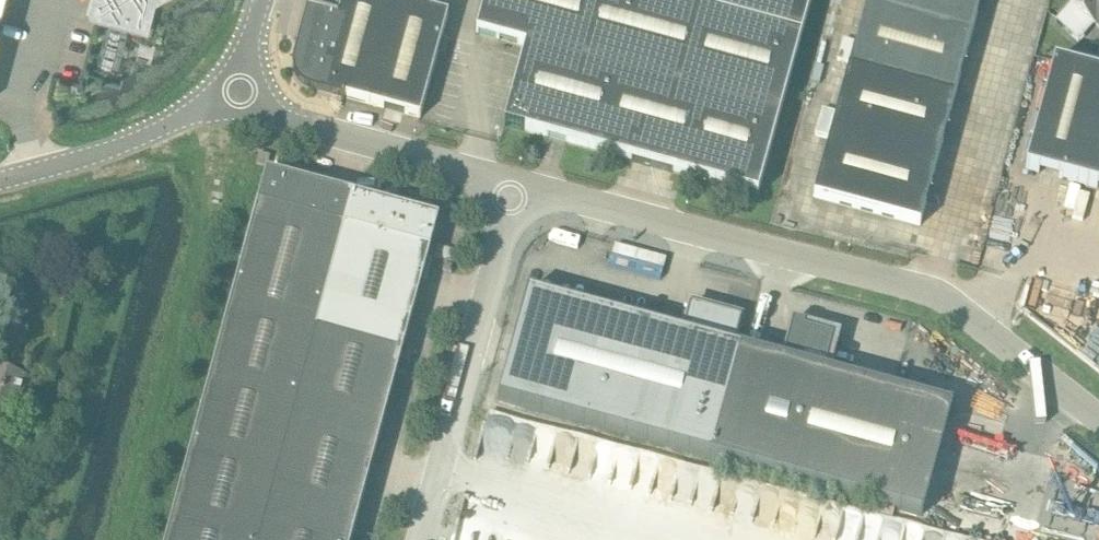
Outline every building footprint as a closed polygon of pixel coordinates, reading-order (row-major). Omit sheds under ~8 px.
[(89,17),(148,32),(155,3),(161,0),(93,0),(89,17)] [(293,61),(293,65),(293,70),(293,74),(295,78),(297,82),(300,85),(303,88),(307,90),(311,91),(342,100),(341,102),(343,102),(344,98),(420,118),(448,15),(392,0),(342,0),(338,18),(305,9),(305,10),(307,11),(293,61)] [(476,34),(525,47),(504,125),(758,195),(764,174),(802,36),(812,0),(485,0),(482,13),(476,34)] [(955,99),(981,0),(867,0),(812,197),(920,226),(955,99)] [(1070,5),(1094,26),(1096,24),(1098,27),(1098,0),(1074,0),(1070,5)] [(1026,170),(1098,189),(1098,74),(1055,62),(1026,170)] [(270,156),(260,153),(257,164),(267,167),(270,156)] [(167,539),(260,539),(268,509),(319,322),(353,197),(266,173),(258,204),(252,225),(167,539)] [(353,197),(319,322),(405,346),(439,220),(353,197)] [(508,362),(498,400),(923,516),(952,408),(953,406),(952,406),(951,408),(824,373),(833,338),(804,330),(805,325),(793,322),(782,362),(734,348),(742,321),(690,307),(682,334),(631,320),(610,314),(527,292),(517,329),(508,362)] [(319,322),(268,509),(354,532),(405,346),(319,322)] [(6,429),(11,431),(25,379),(0,372),(0,450),(6,429)] [(505,404),(490,453),(512,459),(525,410),(505,404)] [(260,539),(352,539),(354,532),(268,509),(260,539)]
